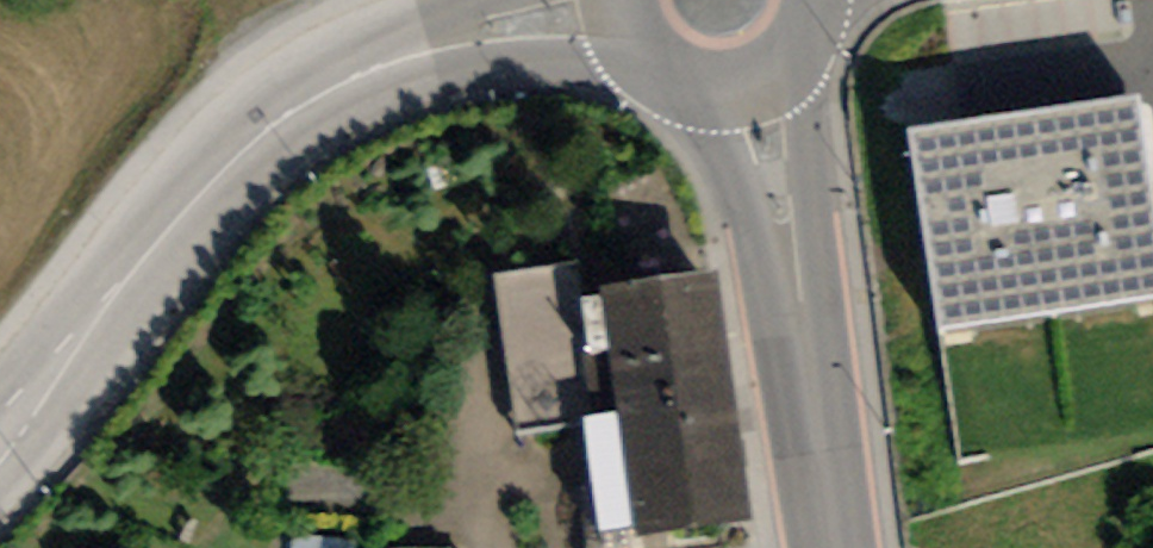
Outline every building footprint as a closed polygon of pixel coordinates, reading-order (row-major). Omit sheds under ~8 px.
[(937,346),(1152,312),(1152,195),(1139,109),(905,146),(937,346)] [(576,283),(507,286),(510,350),(579,347),(576,283)] [(638,547),(664,547),(751,536),(716,289),(604,304),(638,547)]
